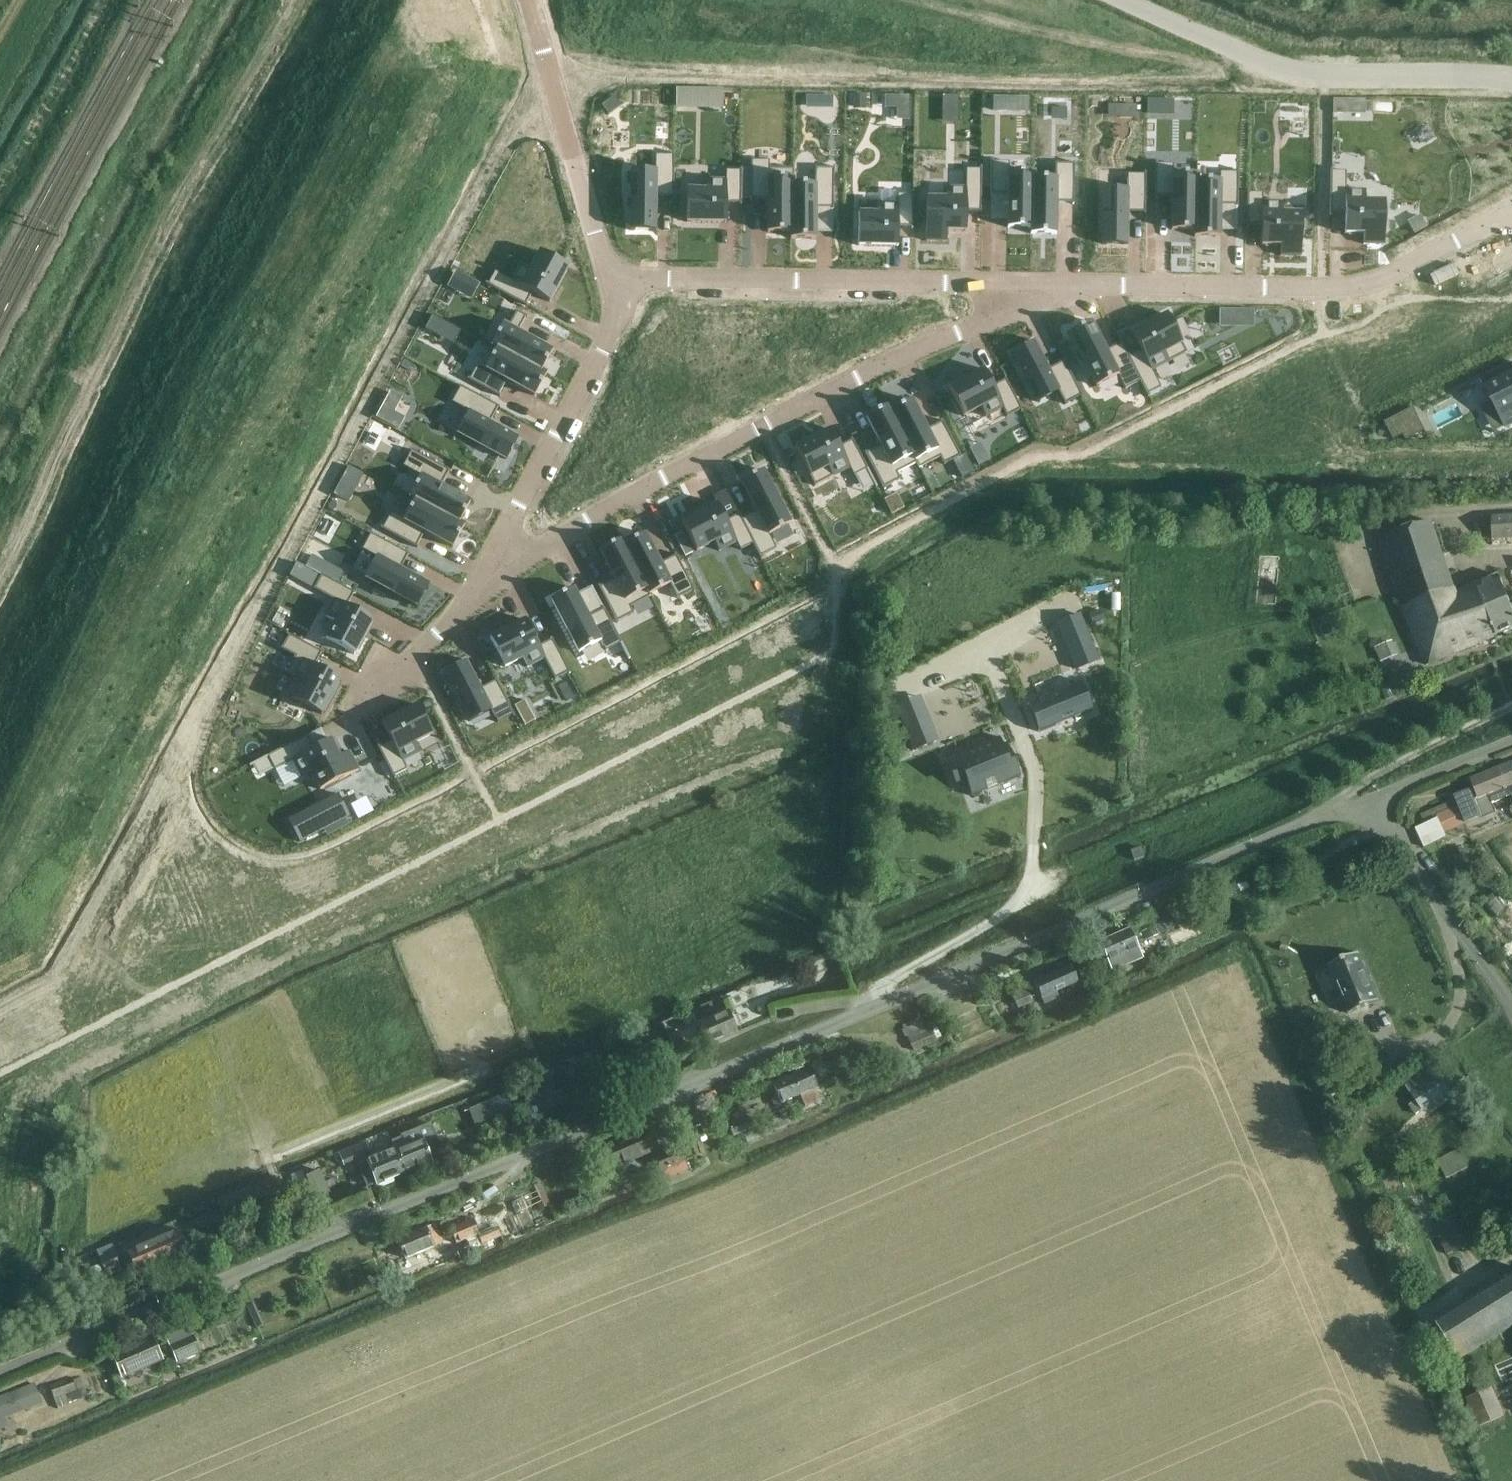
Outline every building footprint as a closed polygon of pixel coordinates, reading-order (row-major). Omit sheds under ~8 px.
[(1346,101),(1333,100),(1333,113),(1346,113),(1346,101)] [(655,171),(630,171),(629,231),(654,231),(655,199),(673,199),(673,156),(655,155),(655,171)] [(769,161),(750,161),(750,199),(767,199),(767,233),(790,233),(791,169),(769,169),(769,166),(768,166),(769,161)] [(990,194),(1007,195),(1007,220),(1007,228),(1030,229),(1031,173),(1008,172),(1009,163),(990,162),(990,194)] [(1033,173),(1031,173),(1030,229),(1030,234),(1055,235),(1056,203),(1073,203),(1074,164),(1054,164),(1054,179),(1033,178),(1033,173)] [(1173,165),(1154,164),(1154,197),(1171,197),(1171,230),(1194,231),(1195,175),(1172,174),(1173,165)] [(834,168),(814,168),(814,183),(793,183),(793,169),(791,169),(790,233),(790,239),(815,240),(815,233),(816,207),(833,208),(834,168)] [(946,198),(926,198),(925,241),(946,242),(946,231),(965,232),(966,212),(980,212),(981,169),(965,169),(965,188),(946,188),(946,198)] [(686,190),(686,209),(686,222),(726,223),(726,204),(740,204),(741,171),(725,171),(725,180),(706,179),(706,190),(686,190)] [(1345,172),(1330,171),(1329,214),(1344,214),(1344,234),(1363,234),(1363,245),(1384,245),(1384,202),(1364,201),(1365,191),(1345,190),(1345,172)] [(1197,175),(1195,175),(1194,231),(1194,237),(1219,237),(1219,205),(1237,205),(1238,173),(1219,173),(1219,181),(1197,181),(1197,175)] [(1126,189),(1102,189),(1101,244),(1126,245),(1127,213),(1144,213),(1145,175),(1127,175),(1127,180),(1126,180),(1126,189)] [(1262,193),(1246,193),(1246,226),(1261,226),(1260,245),(1280,246),(1280,256),(1300,257),(1301,213),(1281,213),(1281,202),(1262,202),(1262,193)] [(877,213),(858,213),(857,246),(897,246),(898,227),(912,227),(913,195),(897,194),(897,203),(877,203),(877,213)] [(1007,195),(990,194),(990,220),(1007,220),(1007,195)] [(1419,216),(1407,222),(1414,234),(1426,228),(1419,216)] [(494,272),(487,286),(503,294),(525,306),(532,293),(549,302),(568,267),(539,251),(530,269),(520,264),(511,281),(494,272)] [(508,327),(502,324),(491,344),(541,371),(552,351),(517,332),(526,317),(516,312),(508,327)] [(1166,314),(1131,333),(1140,350),(1128,356),(1147,394),(1160,387),(1152,371),(1186,353),(1166,314)] [(1090,322),(1068,334),(1096,387),(1117,375),(1124,389),(1139,381),(1146,394),(1147,394),(1128,356),(1121,343),(1105,351),(1090,322)] [(1033,341),(1010,353),(1036,403),(1058,392),(1064,405),(1081,396),(1063,362),(1047,370),(1033,341)] [(490,346),(496,349),(485,368),(478,364),(469,381),(498,396),(506,381),(534,396),(546,374),(541,371),(491,344),(490,346)] [(1481,378),(1493,402),(1506,427),(1511,424),(1511,367),(1510,364),(1490,374),(1481,378)] [(983,369),(948,388),(963,417),(980,408),(985,417),(1002,408),(1007,417),(1021,409),(1005,379),(992,386),(983,369)] [(460,387),(452,402),(468,411),(456,433),(506,460),(518,437),(490,423),(498,407),(460,387)] [(400,399),(390,393),(382,407),(393,413),(400,399)] [(911,400),(890,411),(920,468),(939,458),(943,465),(960,456),(942,421),(926,430),(911,400)] [(1506,427),(1493,402),(1480,408),(1493,433),(1506,427)] [(879,446),(864,454),(882,488),(900,479),(896,473),(916,463),(918,468),(920,468),(890,411),(887,405),(864,417),(879,446)] [(382,407),(377,418),(398,429),(403,418),(393,413),(382,407)] [(1413,408),(1402,414),(1414,437),(1425,431),(1413,408)] [(1394,418),(1384,423),(1393,440),(1403,435),(1406,441),(1414,437),(1402,414),(1394,418)] [(829,430),(794,448),(814,486),(849,468),(853,476),(867,469),(852,440),(838,447),(829,430)] [(411,450),(403,466),(420,476),(409,496),(459,523),(470,502),(440,486),(449,471),(411,450)] [(349,468),(342,480),(355,488),(363,476),(349,468)] [(740,482),(755,511),(741,518),(761,556),(776,548),(769,535),(790,524),(762,470),(740,482)] [(391,513),(382,530),(416,548),(424,532),(452,548),(464,525),(459,523),(409,496),(409,497),(414,500),(404,519),(396,515),(395,516),(391,513)] [(716,504),(681,522),(696,551),(713,542),(718,551),(736,542),(740,550),(752,544),(759,557),(761,556),(741,518),(739,514),(725,521),(716,504)] [(1493,529),(1493,541),(1511,540),(1511,517),(1492,518),(1493,529)] [(1396,584),(1407,611),(1456,593),(1445,560),(1432,520),(1379,538),(1396,584)] [(370,534),(362,550),(376,557),(364,579),(417,607),(429,585),(400,570),(408,554),(370,534)] [(645,534),(624,545),(650,595),(669,585),(676,599),(693,590),(675,556),(660,564),(645,534)] [(613,579),(598,587),(616,622),(633,613),(630,607),(651,596),(650,595),(624,545),(621,539),(599,551),(613,579)] [(338,582),(343,573),(310,556),(305,564),(338,582)] [(1262,557),(1260,594),(1277,595),(1279,558),(1262,557)] [(321,575),(297,562),(289,575),(314,589),(321,575)] [(314,589),(313,589),(334,601),(325,617),(334,622),(325,639),(354,655),(373,620),(346,606),(353,593),(321,575),(314,589)] [(1407,611),(1427,665),(1511,629),(1511,608),(1510,603),(1500,575),(1456,593),(1407,611)] [(573,589),(550,600),(578,653),(600,642),(605,651),(621,643),(603,609),(588,617),(573,589)] [(1079,616),(1057,625),(1075,669),(1098,660),(1079,616)] [(525,620),(489,638),(504,667),(522,658),(527,667),(543,659),(554,680),(569,672),(552,639),(539,646),(525,620)] [(288,636),(280,649),(294,656),(285,673),(292,677),(283,694),(321,714),(340,679),(314,666),(321,653),(288,636)] [(465,660),(443,672),(469,721),(490,710),(497,723),(513,714),(495,680),(480,688),(465,660)] [(1346,674),(1346,675),(1347,676),(1347,678),(1349,679),(1351,680),(1352,680),(1354,680),(1356,678),(1357,677),(1357,675),(1357,673),(1357,672),(1356,671),(1355,670),(1353,669),(1351,669),(1349,670),(1348,671),(1347,672),(1346,674)] [(1092,710),(1081,682),(1027,704),(1038,732),(1092,710)] [(919,696),(894,706),(912,751),(938,741),(919,696)] [(417,705),(381,723),(390,741),(377,747),(392,777),(406,770),(402,762),(419,753),(414,743),(432,734),(417,705)] [(306,735),(267,756),(274,770),(292,760),(301,777),(310,773),(320,790),(358,770),(349,752),(339,757),(330,740),(313,748),(306,735)] [(944,760),(954,785),(964,780),(971,797),(1020,777),(1012,758),(1006,760),(997,738),(944,760)] [(1496,768),(1508,797),(1511,795),(1511,796),(1511,762),(1496,768)] [(1508,797),(1496,768),(1470,779),(1474,788),(1454,796),(1465,824),(1481,817),(1482,820),(1496,814),(1492,803),(1508,797)] [(338,794),(288,821),(299,842),(349,816),(338,794)] [(1437,818),(1426,824),(1415,829),(1424,848),(1446,838),(1437,818)] [(1139,844),(1127,849),(1132,861),(1133,862),(1144,857),(1144,856),(1139,844)] [(1145,941),(1170,930),(1187,923),(1182,910),(1160,919),(1161,920),(1141,929),(1145,941)] [(1099,942),(1103,952),(1109,967),(1112,973),(1142,959),(1128,929),(1099,942)] [(1348,1013),(1348,1014),(1379,1001),(1378,1000),(1359,955),(1359,954),(1328,966),(1329,968),(1329,967),(1348,1013)] [(1069,967),(1033,982),(1042,1004),(1057,998),(1054,992),(1076,982),(1069,967)] [(1031,1002),(1022,982),(1007,988),(1009,993),(1005,995),(1007,1001),(1011,999),(1016,1008),(1031,1002)] [(737,1033),(728,1012),(699,1024),(708,1045),(737,1033)] [(919,1019),(901,1026),(905,1034),(913,1052),(937,1041),(931,1029),(925,1032),(922,1025),(919,1019)] [(679,1032),(668,1036),(673,1050),(684,1045),(679,1032)] [(580,1075),(601,1067),(596,1056),(576,1064),(580,1075)] [(1416,1115),(1449,1092),(1430,1065),(1416,1075),(1419,1078),(1406,1087),(1416,1101),(1410,1106),(1416,1115)] [(808,1068),(772,1083),(780,1103),(799,1096),(804,1107),(820,1100),(815,1089),(817,1088),(808,1068)] [(537,1098),(558,1089),(553,1078),(533,1086),(537,1098)] [(478,1122),(512,1108),(508,1097),(486,1106),(470,1111),(478,1122)] [(728,1125),(733,1136),(733,1137),(742,1134),(746,1143),(761,1137),(762,1138),(790,1126),(784,1115),(756,1126),(754,1121),(749,1122),(747,1117),(728,1125)] [(391,1142),(395,1151),(405,1174),(432,1163),(430,1159),(442,1153),(430,1124),(401,1136),(402,1138),(391,1142)] [(645,1130),(602,1147),(611,1168),(649,1153),(644,1139),(648,1138),(645,1130)] [(660,1172),(677,1165),(684,1162),(679,1148),(654,1158),(660,1172)] [(1468,1168),(1458,1150),(1437,1162),(1446,1179),(1468,1168)] [(405,1174),(395,1151),(367,1163),(358,1167),(366,1188),(376,1184),(377,1186),(405,1174)] [(306,1176),(307,1180),(316,1198),(328,1193),(319,1171),(306,1176)] [(533,1185),(541,1204),(548,1201),(540,1182),(533,1185)] [(1478,1241),(1463,1212),(1434,1226),(1448,1254),(1478,1241)] [(483,1218),(481,1214),(463,1221),(464,1223),(449,1229),(455,1244),(465,1240),(467,1244),(480,1238),(482,1242),(498,1235),(490,1215),(483,1218)] [(441,1242),(434,1224),(425,1228),(425,1227),(396,1239),(404,1259),(433,1247),(432,1245),(441,1242)] [(137,1272),(187,1250),(178,1230),(128,1252),(137,1272)] [(338,1260),(349,1286),(393,1268),(383,1242),(338,1260)] [(122,1265),(117,1253),(100,1259),(105,1272),(122,1265)] [(1511,1327),(1511,1272),(1435,1320),(1459,1359),(1511,1327)] [(264,1326),(254,1303),(246,1306),(256,1329),(264,1326)] [(175,1364),(201,1353),(193,1334),(167,1344),(175,1364)] [(160,1359),(151,1338),(113,1355),(122,1375),(160,1359)] [(72,1377),(49,1386),(57,1408),(86,1396),(83,1388),(79,1378),(73,1381),(72,1377)] [(8,1395),(0,1398),(0,1429),(6,1427),(4,1420),(16,1415),(15,1413),(41,1403),(33,1384),(8,1395)] [(1478,1427),(1503,1416),(1492,1389),(1467,1399),(1478,1427)]
